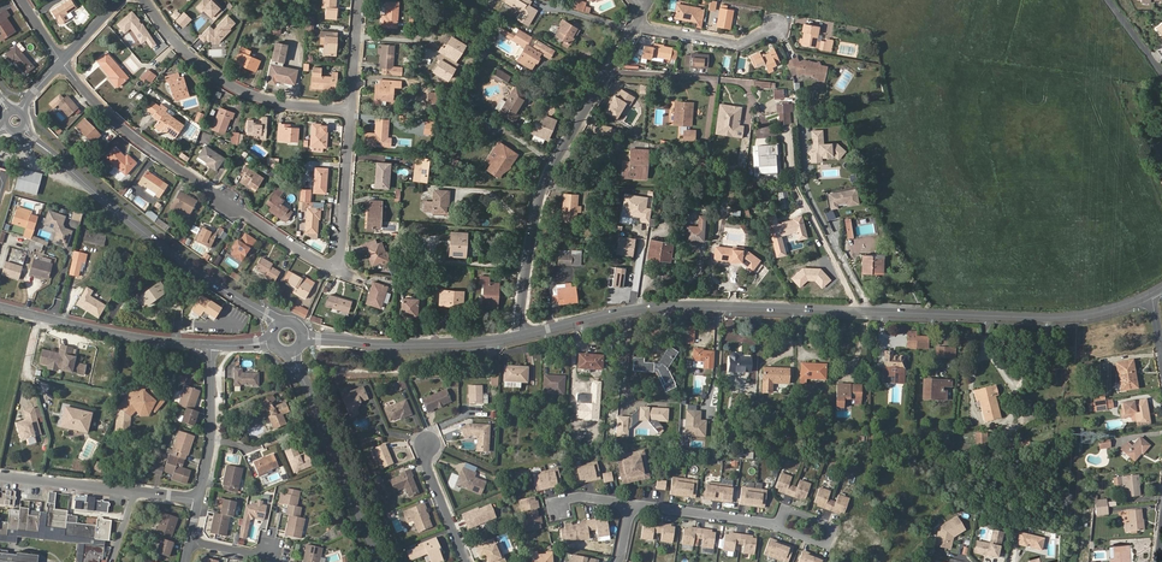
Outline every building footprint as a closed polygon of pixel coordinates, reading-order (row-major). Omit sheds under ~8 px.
[(71,0),(68,0),(52,10),(61,24),(69,19),(66,14),(76,8),(71,0)] [(197,7),(202,12),(204,9),(215,20),(223,11),(220,8),(221,6),(215,0),(211,0),(210,1),(209,0),(204,0),(197,7)] [(335,0),(323,0),(323,7),(325,7),(325,17),(336,18),(337,8),(335,8),(335,0)] [(530,25),(539,8),(531,4),(533,0),(505,0),(505,1),(521,10),(516,18),(530,25)] [(396,27),(397,2),(386,1),(385,14),(382,13),(381,26),(396,27)] [(697,9),(676,4),(673,16),(683,17),(683,19),(695,21),(699,21),(701,10),(697,9)] [(176,18),(181,12),(177,9),(172,15),(176,18)] [(727,29),(731,12),(718,9),(715,27),(727,29)] [(6,10),(0,14),(0,39),(1,40),(15,31),(6,17),(9,15),(6,10)] [(191,19),(183,11),(176,19),(184,26),(191,19)] [(131,12),(117,24),(124,32),(130,28),(141,43),(146,39),(151,47),(155,44),(142,24),(140,25),(137,21),(139,20),(131,12)] [(230,28),(235,22),(228,15),(214,30),(210,26),(199,36),(204,41),(207,38),(209,41),(210,40),(213,43),(218,43),(231,29),(230,28)] [(579,29),(574,26),(564,20),(560,25),(562,26),(563,27),(557,37),(565,41),(571,45),(575,38),(573,37),(575,33),(577,35),(578,34),(579,35),(582,30),(579,29)] [(272,32),(280,34),(282,24),(274,24),(272,32)] [(805,34),(803,34),(801,47),(814,50),(818,28),(806,26),(805,34)] [(504,28),(502,32),(510,38),(513,34),(504,28)] [(534,49),(529,45),(533,37),(530,35),(521,29),(516,36),(514,40),(526,48),(518,60),(532,69),(537,62),(538,63),(538,62),(540,59),(541,59),(540,58),(542,54),(551,60),(556,51),(539,41),(534,49)] [(336,42),(337,32),(320,31),(320,35),(325,36),(323,54),(333,55),(334,42),(336,42)] [(443,46),(439,51),(442,52),(455,61),(465,45),(451,37),(445,47),(443,46)] [(283,61),(287,44),(276,42),(267,82),(275,84),(276,80),(294,84),(296,69),(280,65),(280,60),(283,61)] [(25,49),(20,43),(7,54),(13,62),(15,60),(26,73),(34,66),(22,52),(25,49)] [(392,69),(394,45),(382,44),(382,47),(381,54),(380,67),(392,69)] [(662,47),(652,45),(651,48),(647,47),(645,58),(650,59),(650,56),(669,60),(671,49),(662,47)] [(249,55),(250,51),(240,46),(235,58),(248,65),(247,67),(256,71),(260,61),(249,55)] [(770,53),(761,57),(759,52),(749,57),(754,68),(764,64),(766,69),(776,65),(775,64),(780,62),(774,49),(769,51),(770,53)] [(455,61),(442,52),(438,58),(441,59),(435,69),(448,78),(457,62),(455,61)] [(128,78),(106,54),(97,62),(111,77),(109,78),(117,88),(128,78)] [(694,55),(689,54),(689,55),(684,55),(684,67),(706,68),(707,55),(696,55),(694,55)] [(247,67),(248,65),(235,58),(234,61),(247,67)] [(826,68),(821,67),(818,62),(816,63),(803,60),(799,62),(797,58),(786,63),(792,76),(797,74),(798,76),(803,74),(811,76),(811,77),(817,78),(818,81),(824,82),(826,68)] [(320,76),(321,68),(312,67),(311,87),(336,90),(337,73),(331,72),(331,77),(320,76)] [(507,82),(510,76),(496,67),(493,72),(493,73),(503,79),(507,82)] [(150,73),(147,70),(142,77),(153,85),(157,78),(150,73)] [(179,78),(178,73),(165,77),(167,81),(169,81),(173,95),(174,95),(175,99),(188,96),(187,90),(185,91),(181,77),(179,78)] [(500,83),(503,79),(493,73),(490,77),(500,83)] [(401,86),(401,80),(380,79),(379,84),(378,99),(380,100),(391,100),(393,86),(401,86)] [(506,102),(500,111),(499,112),(513,122),(518,115),(515,113),(527,93),(515,86),(506,102)] [(614,96),(623,101),(623,102),(627,104),(632,96),(618,88),(614,96)] [(427,106),(436,107),(438,92),(428,91),(427,106)] [(784,98),(783,91),(774,91),(775,99),(784,98)] [(614,96),(612,94),(603,110),(614,116),(623,102),(623,101),(614,96)] [(71,103),(65,97),(57,104),(61,109),(68,116),(78,108),(72,102),(71,103)] [(501,98),(494,108),(500,111),(506,102),(501,98)] [(145,110),(153,116),(160,106),(153,101),(145,110)] [(684,125),(689,125),(690,107),(680,106),(681,102),(674,102),(672,124),(678,125),(677,131),(679,131),(679,134),(681,134),(681,140),(692,141),(693,133),(691,133),(691,130),(684,129),(684,125)] [(731,106),(731,105),(718,104),(716,127),(723,127),(723,125),(730,125),(730,128),(736,129),(736,131),(741,131),(741,125),(737,124),(739,106),(734,105),(734,107),(731,106)] [(174,114),(161,105),(160,106),(153,116),(152,116),(159,121),(155,126),(162,132),(163,130),(175,138),(184,126),(172,117),(174,114)] [(787,113),(789,113),(788,105),(777,106),(777,114),(779,114),(787,113)] [(232,118),(234,113),(220,107),(212,128),(224,133),(230,118),(232,118)] [(556,120),(540,113),(532,131),(548,138),(550,132),(549,131),(552,124),(554,125),(556,120)] [(780,125),(788,125),(787,113),(779,114),(780,125)] [(202,124),(205,115),(200,114),(197,121),(202,124)] [(253,119),(247,119),(247,127),(252,128),(252,131),(247,130),(246,134),(261,135),(260,139),(265,139),(266,132),(261,131),(262,126),(267,126),(267,116),(262,116),(261,123),(253,123),(253,119)] [(387,137),(388,120),(376,119),(375,133),(365,132),(365,144),(387,146),(387,137)] [(100,135),(85,120),(77,127),(92,143),(100,135)] [(490,126),(481,121),(476,129),(484,135),(490,126)] [(289,127),(289,124),(279,123),(278,140),(297,140),(298,128),(289,127)] [(320,125),(320,124),(312,123),(311,146),(312,146),(323,146),(326,147),(327,131),(326,131),(326,126),(320,125)] [(425,133),(433,133),(434,124),(425,123),(425,133)] [(612,135),(613,124),(595,123),(594,133),(612,135)] [(741,131),(736,131),(736,129),(730,128),(730,125),(723,125),(723,127),(716,127),(716,130),(741,133),(741,131)] [(845,151),(837,144),(823,145),(822,131),(812,132),(813,146),(815,146),(815,149),(813,149),(809,154),(812,156),(814,158),(819,158),(821,155),(822,155),(833,155),(838,159),(845,151)] [(230,142),(237,145),(239,133),(232,132),(230,142)] [(629,139),(628,149),(631,149),(647,150),(648,142),(629,139)] [(518,154),(500,142),(493,151),(498,154),(494,159),(490,156),(487,160),(495,166),(491,172),(498,178),(503,171),(502,170),(506,164),(509,166),(518,154)] [(765,146),(766,155),(758,155),(758,152),(753,153),(755,167),(759,167),(760,177),(767,177),(767,174),(770,174),(770,176),(778,176),(776,152),(778,152),(777,145),(765,146)] [(223,158),(205,146),(198,156),(208,162),(207,164),(215,170),(223,158)] [(765,146),(758,147),(758,152),(758,155),(766,155),(765,146)] [(1160,159),(1154,146),(1148,148),(1154,161),(1160,159)] [(125,158),(114,148),(106,157),(125,175),(135,163),(127,156),(125,158)] [(645,160),(647,160),(647,150),(631,149),(630,162),(628,162),(627,177),(644,178),(645,160)] [(413,182),(427,183),(430,157),(420,156),(419,165),(418,171),(414,171),(413,182)] [(269,166),(277,171),(278,158),(270,157),(269,166)] [(695,171),(705,172),(706,160),(696,159),(695,171)] [(464,163),(459,160),(453,170),(459,173),(464,163)] [(388,187),(390,164),(376,163),(375,173),(378,173),(377,178),(375,178),(374,183),(372,183),(370,184),(370,186),(372,188),(380,188),(380,186),(388,187)] [(263,177),(244,165),(239,173),(243,175),(241,178),(254,187),(256,188),(263,177)] [(325,193),(327,168),(315,167),(313,192),(325,193)] [(36,195),(42,174),(23,169),(20,168),(15,189),(36,195)] [(168,186),(146,171),(138,183),(142,186),(143,185),(156,193),(155,195),(159,198),(168,186)] [(239,181),(252,189),(254,187),(241,178),(239,181)] [(118,193),(121,196),(126,189),(123,186),(118,193)] [(279,197),(283,191),(277,187),(266,202),(271,206),(274,208),(272,212),(285,221),(291,212),(287,209),(287,208),(281,204),(283,200),(279,197)] [(857,187),(828,192),(831,208),(860,203),(857,187)] [(305,201),(309,201),(310,189),(300,189),(299,200),(305,201)] [(448,190),(434,190),(434,201),(425,201),(424,210),(444,212),(445,203),(447,203),(448,190)] [(788,190),(779,191),(781,209),(791,207),(788,190)] [(197,201),(179,192),(169,208),(186,219),(197,201)] [(578,195),(564,194),(563,207),(564,207),(564,217),(576,218),(578,195)] [(625,194),(623,208),(630,209),(635,210),(634,215),(641,216),(643,216),(642,221),(649,222),(651,209),(645,208),(646,197),(625,194)] [(370,200),(369,205),(368,204),(367,216),(369,217),(369,227),(374,227),(380,228),(380,218),(381,210),(382,201),(370,200)] [(318,219),(319,219),(320,208),(323,208),(324,202),(309,201),(305,201),(304,208),(305,208),(305,205),(313,206),(313,208),(307,207),(306,232),(317,233),(318,219)] [(561,221),(576,222),(576,218),(564,217),(564,207),(563,207),(561,221)] [(63,224),(65,216),(48,210),(44,224),(54,228),(56,232),(53,241),(67,246),(72,231),(64,228),(63,224)] [(17,211),(13,223),(27,228),(33,230),(33,229),(37,216),(17,211)] [(72,219),(80,221),(82,214),(74,212),(72,219)] [(699,215),(699,226),(687,226),(686,240),(704,241),(705,216),(699,215)] [(777,224),(775,216),(767,217),(776,256),(785,254),(780,235),(796,231),(798,239),(806,237),(801,216),(793,218),(794,220),(777,224)] [(160,227),(164,223),(157,218),(155,223),(160,227)] [(216,232),(200,226),(194,240),(209,248),(215,237),(218,238),(223,231),(218,229),(216,232)] [(27,228),(24,238),(30,240),(32,236),(34,230),(33,229),(33,230),(27,228)] [(104,247),(107,235),(86,231),(83,242),(104,247)] [(467,241),(467,232),(451,231),(449,253),(464,254),(465,240),(467,241)] [(237,240),(232,247),(234,249),(231,254),(241,261),(255,240),(245,234),(239,242),(237,240)] [(631,255),(634,239),(619,236),(616,253),(631,255)] [(35,249),(38,249),(40,243),(39,243),(31,240),(28,250),(34,252),(35,249)] [(377,244),(375,240),(361,244),(363,249),(365,248),(367,248),(370,254),(372,253),(376,262),(381,259),(382,261),(383,264),(390,261),(388,256),(384,258),(379,243),(377,244)] [(449,256),(466,257),(467,241),(465,240),(464,254),(449,253),(449,256)] [(651,240),(648,257),(658,258),(660,256),(667,258),(669,243),(651,240)] [(388,256),(382,242),(379,243),(384,258),(388,256)] [(136,246),(130,243),(126,250),(133,254),(136,246)] [(658,258),(670,260),(672,243),(669,243),(667,258),(660,256),(658,258)] [(741,262),(743,250),(716,247),(714,258),(741,262)] [(381,259),(376,262),(372,253),(370,254),(367,248),(365,248),(372,265),(382,261),(381,259)] [(756,260),(743,250),(741,262),(750,268),(756,260)] [(559,251),(559,264),(571,264),(571,252),(559,251)] [(87,255),(73,252),(72,257),(86,260),(87,255)] [(571,264),(581,264),(581,252),(571,252),(571,264)] [(211,264),(216,267),(222,258),(218,255),(211,264)] [(872,258),(872,255),(863,255),(863,273),(883,273),(883,259),(872,258)] [(70,274),(78,276),(82,261),(86,262),(86,260),(72,257),(71,258),(73,259),(70,274)] [(148,262),(145,258),(139,263),(142,267),(148,262)] [(230,258),(228,262),(238,267),(240,263),(230,258)] [(272,264),(261,258),(255,268),(266,275),(266,276),(273,281),(279,272),(270,267),(272,264)] [(19,280),(24,265),(6,260),(1,274),(19,280)] [(49,263),(39,261),(34,260),(31,274),(47,279),(51,264),(49,263)] [(626,268),(615,267),(613,286),(623,288),(626,268)] [(288,270),(282,280),(287,283),(293,274),(288,270)] [(238,281),(241,277),(232,272),(230,276),(238,281)] [(301,279),(293,274),(287,283),(296,288),(294,292),(306,298),(314,282),(303,275),(301,279)] [(489,282),(489,277),(480,276),(480,282),(484,282),(482,306),(494,307),(495,295),(497,295),(498,283),(489,282)] [(165,290),(158,280),(135,298),(141,305),(146,302),(147,304),(157,296),(165,290)] [(380,308),(387,287),(373,282),(366,303),(380,308)] [(558,289),(566,288),(565,283),(557,284),(553,289),(553,295),(558,294),(558,289)] [(86,285),(77,305),(101,316),(107,303),(91,295),(94,289),(86,285)] [(566,288),(558,289),(558,294),(553,295),(554,301),(559,301),(559,303),(577,301),(575,286),(566,288)] [(463,303),(463,291),(441,289),(440,304),(453,305),(453,302),(463,303)] [(157,296),(159,298),(167,292),(165,290),(157,296)] [(265,297),(270,300),(274,294),(269,291),(265,297)] [(201,293),(191,309),(201,316),(204,311),(215,319),(223,307),(201,293)] [(348,312),(351,301),(329,295),(326,306),(348,312)] [(417,316),(418,299),(402,298),(401,315),(417,316)] [(291,312),(297,315),(300,308),(294,305),(291,312)] [(297,315),(305,318),(309,310),(301,306),(300,308),(297,315)] [(309,320),(319,324),(321,318),(311,315),(309,320)] [(687,325),(685,343),(695,343),(696,326),(687,325)] [(916,348),(916,341),(917,338),(907,337),(907,348),(916,348)] [(87,364),(77,362),(78,357),(73,356),(75,348),(64,346),(63,354),(62,355),(61,355),(61,354),(46,350),(43,363),(52,365),(61,367),(65,367),(65,369),(85,373),(87,364)] [(644,362),(644,357),(634,357),(633,370),(654,372),(654,369),(657,369),(664,384),(662,385),(665,392),(676,387),(674,384),(675,383),(667,368),(678,352),(669,346),(658,363),(644,362)] [(953,356),(954,347),(936,346),(936,356),(953,356)] [(702,351),(702,349),(694,348),(693,360),(703,361),(702,368),(712,368),(713,351),(702,351)] [(891,356),(891,351),(885,351),(885,368),(904,369),(904,356),(891,356)] [(731,354),(730,355),(730,356),(729,370),(750,371),(750,358),(739,358),(738,356),(737,355),(736,354),(734,353),(733,353),(731,354)] [(601,369),(602,356),(579,354),(578,368),(601,369)] [(1121,390),(1137,387),(1135,378),(1131,378),(1128,361),(1116,363),(1121,390)] [(825,378),(826,364),(801,363),(801,377),(825,378)] [(526,381),(527,368),(505,366),(504,380),(516,381),(526,381)] [(243,368),(235,368),(235,387),(242,386),(242,385),(246,385),(246,384),(249,384),(253,384),(253,386),(260,386),(259,372),(243,373),(243,368)] [(788,382),(789,369),(776,368),(776,371),(763,370),(762,392),(772,392),(772,382),(788,382)] [(654,372),(656,372),(662,385),(664,384),(657,369),(654,369),(654,372)] [(285,376),(277,379),(279,384),(285,382),(287,381),(285,376)] [(564,393),(564,377),(544,376),(544,388),(551,388),(551,393),(564,393)] [(931,381),(931,378),(923,378),(923,397),(930,397),(929,394),(933,393),(934,395),(935,396),(945,396),(945,389),(941,389),(941,385),(951,385),(951,379),(942,379),(942,381),(938,381),(938,379),(935,378),(935,381),(931,381)] [(404,389),(400,381),(393,384),(396,392),(404,389)] [(280,392),(288,389),(285,382),(279,384),(278,385),(280,392)] [(861,399),(862,385),(837,384),(837,407),(844,407),(844,398),(850,398),(861,399)] [(999,393),(997,384),(977,389),(979,399),(981,400),(983,400),(987,418),(1001,415),(997,396),(998,395),(999,393)] [(200,391),(185,386),(178,405),(186,408),(193,411),(200,391)] [(467,405),(482,404),(481,386),(467,387),(467,395),(467,399),(467,405)] [(351,392),(349,387),(341,391),(343,396),(344,396),(345,398),(343,399),(349,414),(356,411),(357,408),(356,404),(359,402),(367,399),(362,388),(351,392)] [(152,408),(156,411),(166,400),(155,391),(145,391),(145,394),(142,394),(142,391),(134,391),(119,408),(118,432),(130,433),(131,417),(138,409),(139,407),(143,410),(148,410),(151,407),(152,408)] [(449,401),(445,391),(422,400),(427,412),(432,411),(431,409),(436,407),(436,406),(440,404),(442,405),(449,401)] [(276,399),(272,394),(262,401),(270,410),(269,410),(271,415),(269,415),(274,429),(286,424),(282,413),(290,410),(286,401),(278,404),(275,406),(271,402),(276,399)] [(1148,412),(1146,399),(1123,403),(1124,409),(1125,414),(1131,413),(1136,412),(1137,420),(1138,423),(1147,421),(1146,413),(1148,412)] [(1096,410),(1106,408),(1105,400),(1094,402),(1096,409),(1096,410)] [(268,411),(269,410),(270,410),(262,401),(261,402),(268,411)] [(410,414),(405,401),(384,409),(389,421),(399,417),(400,419),(410,414)] [(710,404),(703,403),(702,415),(709,416),(710,404)] [(636,416),(618,415),(617,435),(637,436),(637,433),(660,434),(661,420),(669,421),(669,407),(636,405),(636,416)] [(43,407),(38,409),(40,418),(46,416),(43,407)] [(92,414),(66,407),(61,426),(87,432),(92,414)] [(141,415),(149,415),(152,408),(151,407),(148,410),(143,410),(139,407),(138,409),(141,415)] [(37,408),(28,410),(31,420),(32,424),(28,425),(27,421),(21,423),(26,440),(39,436),(39,435),(45,434),(40,418),(38,409),(37,408)] [(199,413),(193,411),(186,408),(183,417),(179,415),(177,421),(194,427),(199,413)] [(1138,425),(1150,423),(1148,412),(1146,413),(1147,421),(1138,423),(1138,425)] [(477,447),(482,448),(482,424),(471,424),(470,426),(468,426),(460,429),(464,439),(470,436),(475,437),(477,439),(477,447)] [(172,450),(169,449),(167,453),(179,458),(183,459),(184,459),(186,455),(188,456),(190,450),(188,450),(189,446),(191,447),(195,436),(179,431),(172,450)] [(991,446),(990,433),(978,435),(979,447),(991,446)] [(1133,446),(1128,442),(1122,449),(1134,460),(1141,452),(1142,453),(1149,445),(1140,437),(1133,446)] [(1110,446),(1110,438),(1100,439),(1101,447),(1110,446)] [(392,464),(383,443),(373,448),(381,468),(392,464)] [(299,455),(295,446),(285,451),(295,472),(313,465),(308,455),(300,458),(299,455)] [(649,477),(643,451),(616,457),(618,458),(642,452),(643,460),(641,460),(643,470),(646,469),(647,476),(649,477)] [(643,460),(642,452),(618,458),(619,465),(621,464),(624,474),(621,474),(623,482),(634,479),(632,471),(634,471),(636,479),(647,476),(646,469),(643,470),(641,460),(643,460)] [(179,458),(167,453),(165,458),(168,459),(164,471),(172,475),(171,479),(186,484),(190,470),(180,467),(176,466),(179,458)] [(274,453),(254,462),(259,474),(268,470),(279,465),(274,453)] [(621,474),(624,474),(621,464),(619,465),(618,458),(616,457),(622,483),(649,477),(647,476),(636,479),(634,471),(632,471),(634,479),(623,482),(621,474)] [(107,464),(102,462),(99,469),(104,471),(107,464)] [(151,463),(149,471),(156,473),(159,466),(151,463)] [(599,476),(597,463),(571,468),(574,482),(582,480),(583,482),(592,481),(591,478),(599,476)] [(223,485),(224,486),(223,490),(234,492),(235,488),(239,489),(243,469),(227,465),(223,485)] [(471,471),(463,468),(462,471),(461,473),(464,473),(461,480),(463,485),(470,488),(469,490),(480,494),(481,493),(486,482),(474,477),(475,473),(471,471)] [(561,483),(557,469),(532,475),(535,489),(543,487),(544,489),(553,487),(552,485),(561,483)] [(399,475),(400,476),(390,481),(394,491),(401,488),(405,489),(408,497),(418,493),(411,478),(412,476),(409,471),(399,475)] [(612,481),(610,472),(602,474),(603,483),(612,481)] [(799,479),(797,487),(788,484),(791,476),(780,472),(775,486),(779,488),(785,490),(785,493),(794,496),(795,493),(801,496),(805,497),(810,483),(799,479)] [(461,473),(457,485),(469,490),(470,488),(463,485),(461,480),(464,473),(461,473)] [(1137,485),(1136,474),(1114,477),(1115,485),(1126,484),(1127,496),(1140,495),(1138,485),(1137,485)] [(376,485),(382,482),(380,476),(374,479),(376,485)] [(695,497),(697,481),(672,477),(669,494),(674,494),(674,492),(691,494),(690,497),(695,497)] [(664,490),(665,481),(657,480),(656,489),(664,490)] [(731,494),(732,485),(706,482),(705,491),(704,491),(703,496),(712,497),(712,499),(722,501),(722,498),(731,500),(732,494),(731,494)] [(838,493),(835,501),(827,498),(830,490),(819,486),(814,500),(818,502),(824,504),(824,507),(833,510),(833,508),(840,510),(844,512),(849,497),(838,493)] [(741,487),(739,503),(744,504),(744,501),(760,503),(760,506),(764,507),(767,490),(741,487)] [(14,505),(16,491),(6,490),(6,493),(0,492),(0,504),(14,505)] [(287,505),(285,514),(289,515),(300,517),(302,507),(297,506),(300,492),(293,490),(292,496),(286,494),(281,493),(278,503),(287,505)] [(105,540),(109,540),(111,520),(97,518),(96,525),(67,522),(68,510),(55,508),(57,492),(49,492),(47,511),(46,526),(65,528),(65,535),(85,537),(105,539),(105,540)] [(95,500),(95,497),(76,495),(74,509),(108,512),(109,501),(95,500)] [(534,502),(533,498),(519,501),(521,512),(526,511),(528,520),(523,521),(526,532),(540,529),(539,524),(538,518),(536,509),(534,502)] [(237,502),(223,499),(221,507),(220,514),(230,516),(234,517),(237,502)] [(1107,506),(1106,499),(1096,500),(1097,508),(1107,506)] [(246,506),(239,537),(245,538),(249,521),(254,519),(263,521),(266,507),(261,506),(262,501),(258,500),(257,505),(251,503),(250,507),(246,506)] [(143,506),(138,504),(135,513),(140,514),(143,506)] [(426,509),(424,505),(403,513),(406,521),(409,519),(413,521),(418,533),(431,527),(427,518),(424,517),(424,516),(426,515),(424,512),(426,509)] [(471,514),(470,512),(462,515),(468,527),(475,525),(476,526),(495,518),(490,505),(478,511),(471,514)] [(1108,514),(1107,506),(1097,508),(1097,515),(1108,514)] [(7,535),(7,528),(38,532),(40,516),(28,515),(29,508),(20,507),(20,510),(9,509),(8,522),(0,521),(0,534),(7,535)] [(1142,519),(1141,509),(1129,510),(1130,522),(1125,522),(1126,531),(1141,530),(1140,519),(1142,519)] [(44,511),(40,511),(40,516),(38,532),(41,532),(45,532),(46,526),(47,511),(44,511)] [(156,531),(160,533),(159,537),(162,538),(169,541),(170,536),(172,537),(179,518),(163,512),(156,531)] [(210,533),(226,536),(230,516),(220,514),(214,513),(210,533)] [(963,523),(957,514),(940,524),(936,542),(951,546),(953,534),(961,529),(959,526),(963,523)] [(285,535),(301,539),(305,518),(300,517),(289,515),(285,535)] [(563,528),(564,530),(559,531),(561,540),(565,539),(566,542),(589,539),(588,531),(596,529),(598,537),(609,535),(607,521),(602,521),(596,522),(595,520),(586,521),(586,524),(580,525),(570,527),(563,528)] [(663,526),(664,523),(654,522),(654,525),(647,524),(642,523),(641,538),(652,540),(653,532),(662,533),(661,541),(673,542),(675,527),(670,527),(663,526)] [(76,561),(82,561),(84,544),(84,540),(85,537),(65,535),(65,528),(46,526),(45,532),(41,532),(38,532),(7,528),(7,535),(0,534),(0,541),(2,541),(18,543),(18,536),(77,543),(76,561)] [(704,529),(695,528),(695,530),(688,529),(683,529),(681,544),(693,545),(694,537),(703,538),(702,546),(714,548),(715,533),(711,532),(704,531),(704,529)] [(991,542),(984,540),(983,546),(976,544),(974,550),(998,555),(1004,530),(994,528),(991,542)] [(1017,542),(1027,544),(1027,541),(1031,542),(1030,545),(1042,547),(1045,535),(1043,534),(1043,535),(1020,530),(1017,542)] [(745,534),(736,533),(736,536),(729,535),(724,534),(723,549),(734,551),(735,543),(744,544),(743,552),(755,553),(757,538),(752,538),(745,537),(745,534)] [(105,543),(105,540),(105,539),(85,537),(84,540),(84,544),(104,546),(105,543)] [(173,547),(170,546),(171,541),(169,541),(162,538),(157,552),(167,556),(169,551),(171,552),(173,547)] [(773,542),(774,539),(769,538),(764,553),(787,561),(788,561),(794,547),(789,545),(788,547),(773,542)] [(437,549),(439,548),(435,539),(419,545),(419,547),(420,549),(424,551),(425,555),(428,555),(431,561),(442,561),(437,549)] [(774,539),(773,542),(788,547),(789,545),(774,539)] [(492,540),(476,547),(480,557),(485,554),(488,561),(505,561),(503,558),(500,559),(494,545),(492,540)] [(103,560),(104,546),(84,544),(82,561),(106,561),(107,561),(103,560)] [(307,544),(303,561),(319,561),(322,548),(307,544)] [(503,558),(497,544),(494,545),(500,559),(503,558)] [(1128,545),(1115,546),(1116,558),(1111,558),(1112,561),(1130,561),(1128,545)] [(419,547),(416,549),(419,557),(425,555),(424,551),(420,549),(419,547)] [(38,555),(16,553),(16,554),(7,553),(8,550),(1,549),(0,549),(0,561),(37,561),(38,555)] [(419,557),(416,549),(408,552),(411,560),(419,557)] [(807,551),(802,550),(798,561),(825,561),(826,559),(822,557),(821,560),(806,554),(807,551)] [(822,557),(807,551),(806,554),(821,560),(822,557)] [(537,554),(531,554),(531,557),(534,560),(533,561),(553,561),(553,555),(547,555),(547,556),(538,557),(537,554)]
